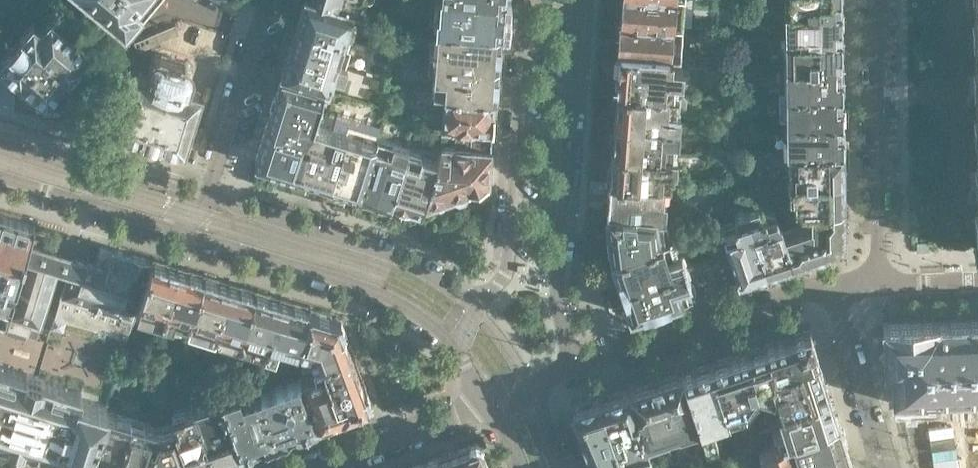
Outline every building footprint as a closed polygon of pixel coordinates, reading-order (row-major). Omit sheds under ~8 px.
[(125,25),(140,7),(144,10),(152,0),(95,0),(125,25)] [(353,9),(325,0),(303,0),(297,22),(298,22),(298,23),(351,39),(354,28),(348,26),(353,9)] [(353,9),(362,12),(365,0),(325,0),(353,9)] [(503,0),(442,0),(441,11),(433,10),(432,23),(440,23),(500,28),(503,0)] [(683,0),(622,0),(621,18),(681,22),(683,0)] [(839,0),(785,0),(785,8),(839,7),(839,0)] [(840,35),(839,7),(785,8),(785,36),(840,35)] [(7,67),(1,75),(0,75),(0,100),(13,104),(13,78),(12,77),(12,75),(14,72),(21,78),(23,76),(47,97),(48,96),(53,100),(60,99),(69,89),(67,82),(66,81),(72,74),(69,71),(88,47),(51,16),(41,27),(33,20),(0,61),(7,67)] [(678,53),(681,22),(621,18),(618,49),(671,52),(678,53)] [(348,49),(351,39),(298,23),(290,47),(289,47),(289,48),(337,62),(342,47),(348,49)] [(498,61),(500,34),(500,28),(440,23),(439,41),(434,40),(433,56),(498,61)] [(213,52),(218,35),(189,26),(184,43),(213,52)] [(840,64),(840,35),(785,36),(785,64),(840,64)] [(343,77),(348,66),(337,62),(289,48),(281,73),(282,73),(281,75),(282,75),(281,76),(324,90),(328,91),(333,74),(343,77)] [(681,75),(682,62),(670,61),(671,52),(618,49),(616,86),(681,91),(681,89),(675,88),(676,74),(681,75)] [(183,142),(199,89),(187,85),(191,71),(191,69),(191,67),(191,65),(190,65),(190,64),(189,63),(187,61),(186,60),(184,59),(161,52),(158,52),(155,53),(153,54),(152,55),(151,56),(150,58),(146,72),(133,68),(117,122),(183,142)] [(495,92),(498,61),(433,56),(432,71),(437,72),(436,88),(495,92)] [(841,91),(840,64),(785,64),(785,91),(841,91)] [(314,122),(324,90),(281,76),(275,95),(274,95),(271,107),(272,107),(268,118),(267,119),(311,132),(314,122)] [(679,108),(679,93),(681,94),(681,91),(616,86),(613,116),(679,121),(680,108),(679,108)] [(491,131),(494,94),(494,93),(495,93),(495,92),(436,88),(435,88),(434,109),(439,109),(438,126),(446,127),(491,131)] [(841,119),(841,91),(785,91),(785,120),(841,119)] [(678,135),(679,121),(613,116),(611,145),(676,151),(677,135),(678,135)] [(299,173),(311,132),(267,119),(254,160),(297,173),(298,172),(299,173)] [(842,149),(841,119),(785,120),(785,148),(788,148),(788,149),(842,149)] [(330,182),(345,132),(314,122),(311,132),(299,173),(330,182)] [(488,184),(491,149),(492,131),(491,131),(446,127),(440,144),(443,146),(438,161),(423,207),(454,196),(459,198),(464,196),(466,192),(488,184)] [(361,193),(377,142),(345,132),(330,182),(360,191),(360,192),(361,193)] [(392,202),(408,151),(410,146),(379,137),(377,142),(361,193),(392,202)] [(676,167),(677,151),(676,151),(611,145),(609,177),(668,181),(675,182),(675,179),(674,179),(675,167),(676,167)] [(842,177),(842,149),(788,149),(789,177),(842,177)] [(423,207),(438,161),(408,151),(392,202),(422,211),(423,207)] [(667,238),(665,216),(663,216),(665,199),(667,199),(668,181),(609,177),(606,212),(606,216),(607,216),(608,227),(607,227),(608,234),(609,234),(611,251),(610,251),(611,256),(667,238)] [(842,206),(842,177),(789,177),(789,204),(799,204),(799,207),(800,207),(810,207),(842,206)] [(793,260),(784,230),(785,230),(782,218),(778,219),(777,216),(776,214),(775,213),(773,211),(771,211),(769,210),(768,210),(766,211),(760,213),(757,205),(745,209),(764,270),(793,260)] [(843,239),(842,206),(810,207),(800,207),(800,225),(785,230),(784,230),(793,260),(838,246),(843,239)] [(764,270),(745,209),(733,213),(735,221),(721,225),(738,278),(764,270)] [(34,225),(34,223),(0,213),(0,276),(16,281),(28,243),(34,225)] [(684,264),(679,251),(675,252),(670,237),(667,238),(611,256),(611,257),(612,261),(613,261),(617,274),(618,277),(621,285),(684,264)] [(134,308),(149,259),(113,247),(107,267),(66,254),(28,243),(16,281),(0,334),(0,343),(21,349),(23,341),(34,344),(40,325),(57,269),(61,271),(67,273),(56,307),(51,323),(91,335),(89,342),(121,352),(134,308)] [(712,254),(709,246),(693,251),(696,260),(712,254)] [(731,279),(724,257),(714,260),(721,283),(731,279)] [(161,316),(176,267),(150,259),(149,259),(134,308),(161,316)] [(688,280),(687,279),(687,278),(688,278),(684,264),(621,285),(624,293),(623,293),(624,296),(625,296),(629,309),(629,310),(630,314),(631,314),(635,313),(642,310),(642,311),(646,310),(646,309),(666,302),(666,303),(669,302),(669,301),(676,299),(680,298),(693,293),(693,292),(693,289),(693,287),(693,286),(692,285),(691,282),(690,281),(688,280)] [(187,324),(202,275),(176,267),(161,316),(187,324)] [(213,332),(228,283),(202,275),(187,324),(213,332)] [(239,340),(254,291),(228,283),(213,332),(239,340)] [(265,348),(280,299),(254,291),(239,340),(265,348)] [(298,347),(310,308),(280,299),(265,348),(273,351),(277,341),(298,347)] [(347,345),(341,327),(337,316),(310,308),(298,347),(308,350),(310,358),(324,353),(347,345)] [(893,393),(937,391),(977,389),(977,319),(936,320),(882,322),(884,367),(891,366),(892,393),(893,393)] [(774,368),(817,354),(809,328),(803,330),(793,333),(788,335),(788,336),(766,343),(756,346),(748,349),(759,386),(767,388),(768,378),(776,376),(774,368)] [(368,401),(357,372),(358,372),(348,344),(347,345),(324,353),(344,409),(368,401)] [(759,386),(748,349),(712,361),(728,413),(745,408),(743,402),(751,399),(750,397),(759,386)] [(344,409),(324,353),(310,358),(313,365),(301,370),(302,373),(319,419),(344,409)] [(829,390),(817,354),(774,368),(776,376),(768,378),(767,388),(774,390),(778,405),(829,390)] [(728,413),(712,361),(703,364),(703,363),(682,370),(682,371),(697,419),(704,440),(717,435),(712,419),(728,413)] [(29,373),(31,367),(16,362),(14,369),(24,373),(24,372),(29,373)] [(105,409),(107,403),(78,394),(79,390),(44,379),(44,378),(29,373),(24,372),(24,373),(14,369),(0,365),(0,433),(8,435),(8,436),(22,440),(22,439),(60,451),(59,456),(88,465),(105,409)] [(697,419),(682,371),(628,389),(647,440),(665,434),(664,430),(697,419)] [(302,373),(262,387),(278,433),(319,419),(302,373)] [(278,433),(262,387),(243,394),(240,387),(221,394),(240,447),(278,433)] [(647,440),(628,389),(628,388),(619,391),(609,394),(599,398),(620,459),(650,449),(647,440)] [(838,418),(829,390),(778,405),(783,420),(772,423),(773,427),(760,431),(764,441),(838,418)] [(240,447),(221,394),(198,402),(216,456),(240,447)] [(599,398),(590,401),(590,400),(581,403),(581,404),(571,407),(580,427),(579,427),(587,446),(588,446),(596,466),(597,467),(624,467),(620,459),(599,398)] [(216,456),(198,402),(174,411),(175,416),(172,417),(173,419),(174,419),(190,465),(216,456)] [(131,417),(105,409),(88,465),(99,467),(116,467),(131,417)] [(156,425),(131,417),(116,467),(142,467),(156,425)] [(799,451),(808,448),(811,459),(813,458),(816,467),(839,467),(846,466),(852,464),(838,418),(764,441),(749,445),(746,447),(748,453),(752,453),(756,465),(765,462),(767,467),(804,467),(799,451)] [(174,419),(173,419),(161,424),(161,426),(156,425),(142,467),(182,467),(190,465),(174,419)] [(478,443),(475,441),(448,451),(454,467),(489,467),(478,443)] [(448,451),(422,461),(425,467),(454,467),(448,451)]
